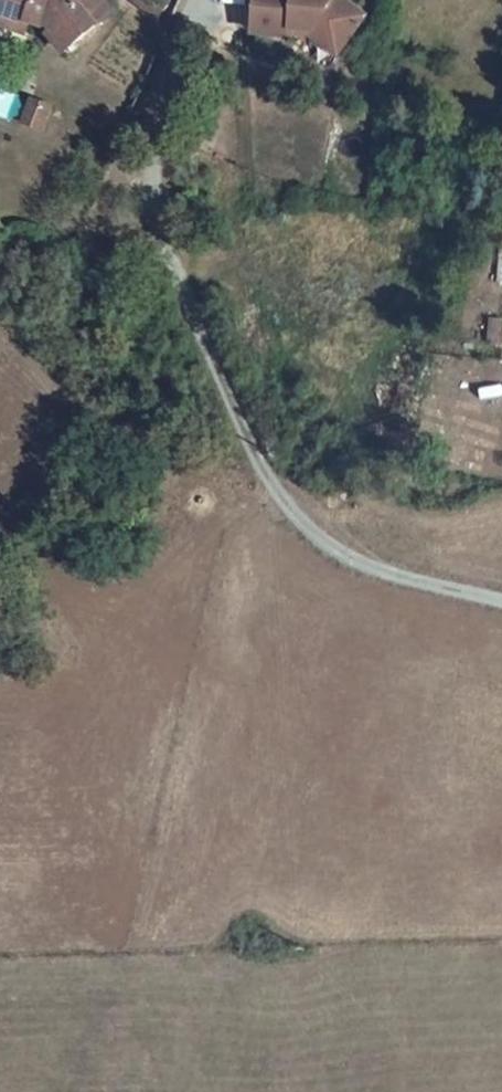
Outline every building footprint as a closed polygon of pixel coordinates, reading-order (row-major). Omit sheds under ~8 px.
[(126,6),(121,0),(14,0),(12,8),(33,15),(34,12),(57,21),(62,17),(67,23),(63,27),(79,47),(126,6)] [(250,30),(288,34),(289,30),(289,25),(309,27),(326,39),(342,41),(362,12),(344,0),(335,0),(334,3),(330,0),(253,0),(250,30)] [(309,27),(289,25),(289,30),(306,32),(335,52),(342,41),(326,39),(309,27)]
